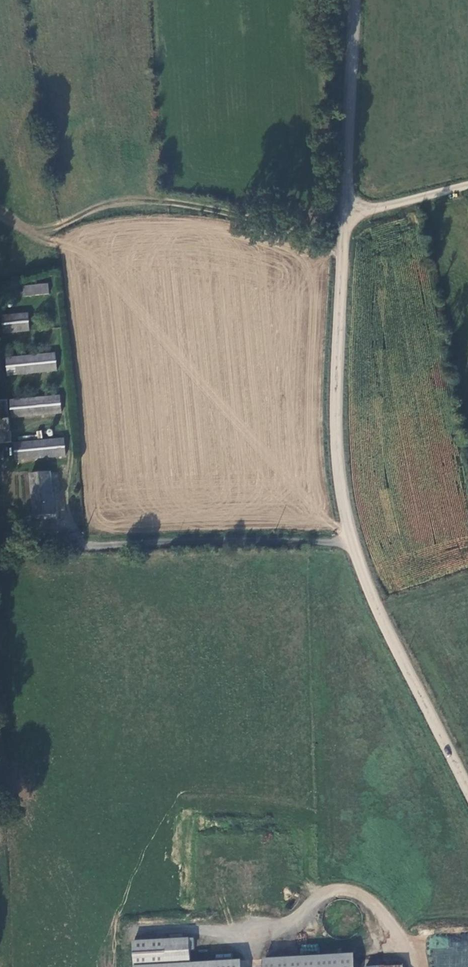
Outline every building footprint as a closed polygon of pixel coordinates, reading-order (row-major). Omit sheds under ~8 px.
[(49,282),(24,286),(25,291),(22,291),(23,297),(50,293),(49,282)] [(28,313),(4,317),(7,334),(30,331),(28,313)] [(54,346),(7,353),(10,371),(57,364),(54,346)] [(61,390),(12,397),(14,414),(64,408),(61,390)] [(10,416),(7,396),(0,397),(0,417),(10,416)] [(10,416),(0,417),(0,439),(13,437),(10,416)] [(66,433),(18,438),(20,455),(68,449),(66,433)] [(56,474),(37,477),(42,518),(62,516),(56,474)] [(446,966),(467,966),(467,934),(444,936),(446,966)] [(131,942),(133,966),(239,966),(239,956),(192,960),(191,938),(131,942)] [(264,960),(264,966),(353,966),(352,953),(264,960)]
